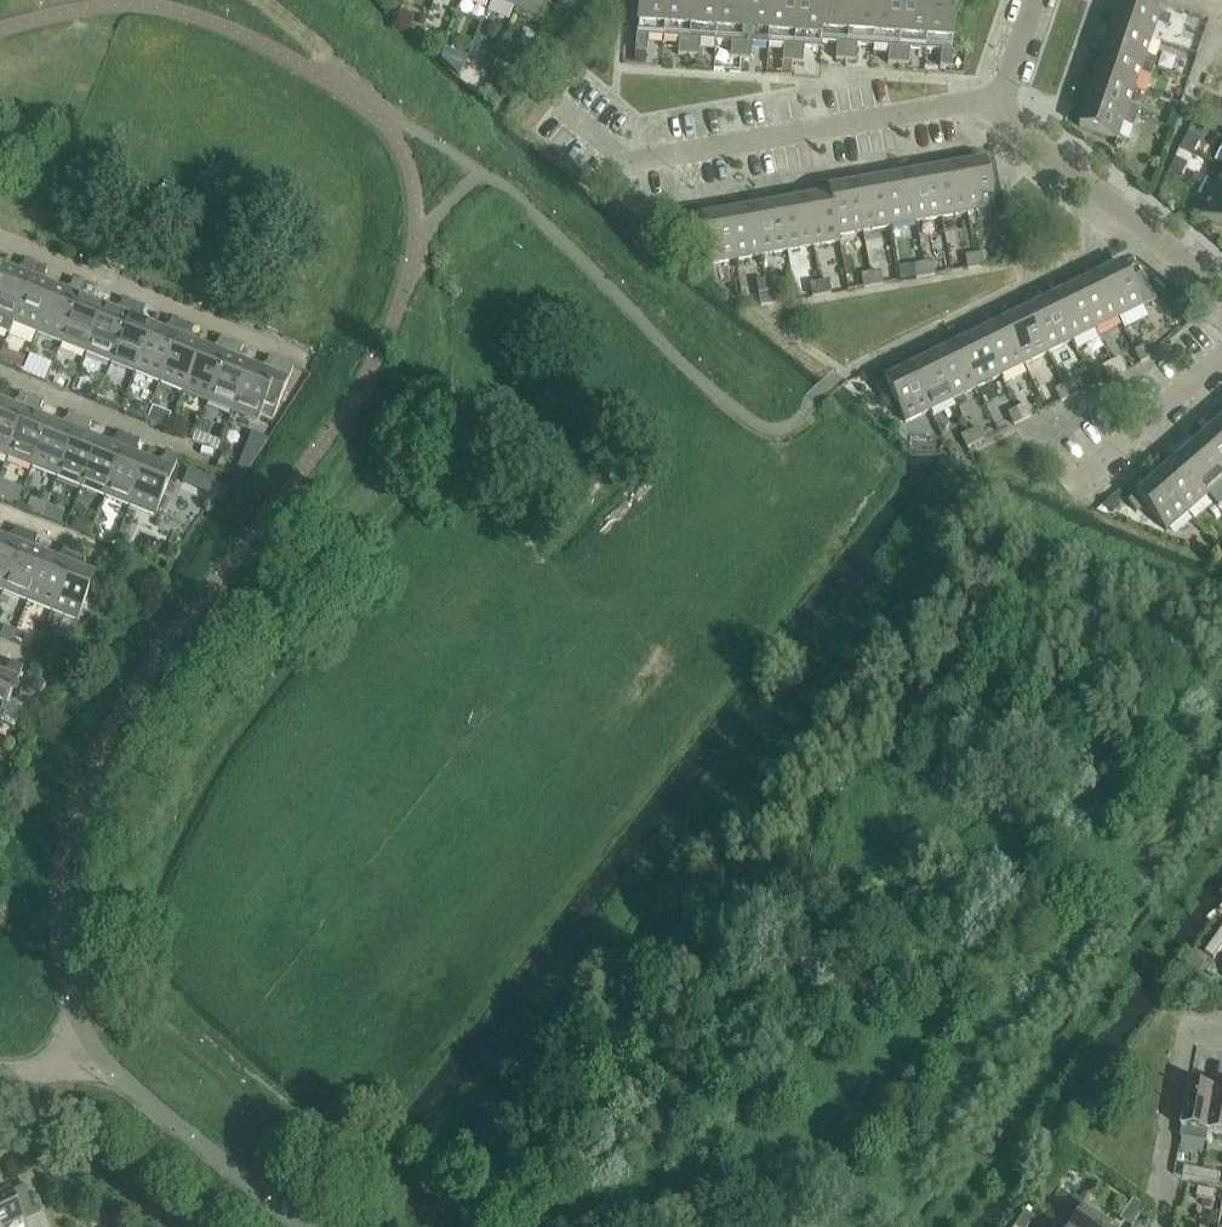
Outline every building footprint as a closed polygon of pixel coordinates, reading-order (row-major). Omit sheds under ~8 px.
[(491,1),(516,10),(520,0),(491,0),(491,1)] [(516,10),(541,20),(549,0),(520,0),(516,10)] [(635,54),(646,54),(648,38),(663,39),(666,0),(639,0),(635,54)] [(663,39),(679,40),(678,57),(688,57),(692,0),(666,0),(663,39)] [(688,57),(699,58),(700,41),(716,43),(719,0),(692,0),(688,57)] [(716,43),(732,44),(730,60),(741,61),(745,0),(719,0),(716,43)] [(741,61),(751,62),(752,45),(768,46),(771,0),(745,0),(741,61)] [(768,46),(784,47),(783,64),(793,64),(797,0),(771,0),(768,46)] [(793,64),(803,65),(804,49),(821,50),(822,44),(821,44),(824,0),(797,0),(793,64)] [(821,44),(822,44),(837,45),(836,62),(846,62),(850,0),(824,0),(821,44)] [(846,62),(856,63),(857,47),(873,48),(876,0),(850,0),(846,62)] [(873,48),(889,49),(888,65),(898,66),(903,0),(876,0),(873,48)] [(898,66),(909,67),(910,50),(925,51),(929,0),(903,0),(898,66)] [(925,51),(941,52),(940,69),(951,70),(956,0),(929,0),(925,51)] [(1122,2),(1113,28),(1151,41),(1157,25),(1168,29),(1171,19),(1122,2)] [(1113,28),(1105,53),(1154,70),(1157,61),(1146,57),(1151,41),(1113,28)] [(1105,53),(1096,78),(1134,91),(1140,75),(1151,78),(1154,70),(1105,53)] [(1096,78),(1088,102),(1137,119),(1140,111),(1129,107),(1134,91),(1096,78)] [(1134,128),(1137,119),(1088,102),(1079,128),(1117,141),(1123,124),(1134,128)] [(986,164),(959,168),(967,215),(994,210),(986,164)] [(959,168),(933,173),(942,219),(967,215),(959,168)] [(933,173),(908,178),(916,224),(942,219),(933,173)] [(1216,185),(1205,180),(1201,189),(1221,199),(1221,173),(1216,185)] [(908,178),(882,182),(881,182),(890,229),(916,224),(908,178)] [(881,182),(855,187),(863,233),(890,229),(881,182)] [(855,187),(828,192),(829,197),(833,218),(835,217),(839,238),(863,233),(855,187)] [(1201,189),(1197,197),(1208,202),(1200,218),(1221,229),(1221,199),(1201,189)] [(829,197),(805,202),(813,248),(840,243),(839,238),(835,217),(833,218),(829,197)] [(805,202),(779,206),(787,253),(813,248),(805,202)] [(779,206),(753,211),(761,257),(787,253),(779,206)] [(753,211),(727,216),(736,262),(761,257),(753,211)] [(727,216),(700,220),(709,267),(736,262),(727,216)] [(984,255),(974,257),(977,270),(986,268),(984,255)] [(968,271),(977,270),(974,257),(966,258),(968,271)] [(10,334),(13,325),(37,267),(25,262),(22,269),(27,276),(26,281),(19,278),(6,273),(0,288),(0,330),(10,334)] [(933,264),(923,266),(925,279),(935,277),(933,264)] [(914,267),(916,280),(925,279),(923,266),(914,267)] [(1122,266),(1098,278),(1118,320),(1143,307),(1130,281),(1122,266)] [(37,280),(45,278),(48,271),(37,267),(13,325),(38,334),(55,292),(35,284),(37,280)] [(880,273),(870,275),(872,288),(883,286),(880,273)] [(1143,274),(1130,281),(1143,307),(1156,301),(1143,274)] [(862,277),(864,290),(872,288),(870,275),(862,277)] [(1098,278),(1074,289),(1095,331),(1118,320),(1098,278)] [(74,300),(55,292),(38,334),(62,344),(85,286),(74,281),(71,289),(76,295),(74,300)] [(829,283),(819,284),(821,297),(831,295),(829,283)] [(810,286),(813,299),(821,297),(819,284),(810,286)] [(86,299),(94,298),(97,291),(85,286),(62,344),(87,354),(104,312),(84,304),(86,299)] [(1074,289),(1051,301),(1071,343),(1095,331),(1074,289)] [(777,292),(768,293),(770,306),(780,305),(777,292)] [(768,293),(759,295),(761,308),(770,306),(768,293)] [(123,320),(104,312),(87,354),(111,364),(135,306),(123,301),(120,309),(125,315),(123,320)] [(1051,301),(1027,312),(1048,355),(1071,343),(1051,301)] [(135,319),(143,318),(146,310),(135,306),(111,364),(136,374),(153,331),(133,323),(135,319)] [(1027,312),(1003,324),(1024,366),(1048,355),(1027,312)] [(172,339),(153,331),(136,374),(160,383),(183,325),(172,321),(169,328),(174,335),(172,339)] [(1003,324),(979,336),(1000,378),(1024,366),(1003,324)] [(183,338),(192,337),(195,330),(183,325),(160,383),(184,393),(201,351),(182,343),(183,338)] [(979,336),(956,347),(977,389),(1000,378),(979,336)] [(221,359),(201,351),(184,393),(209,403),(232,345),(221,340),(218,348),(223,354),(221,359)] [(232,358),(240,357),(243,349),(232,345),(209,403),(233,413),(250,370),(230,362),(232,358)] [(956,347),(933,359),(953,401),(977,389),(956,347)] [(1140,365),(1149,360),(1143,348),(1135,353),(1140,365)] [(933,359),(909,370),(930,413),(953,401),(933,359)] [(270,378),(250,370),(233,413),(258,423),(262,414),(274,419),(294,369),(269,360),(267,367),(271,373),(270,378)] [(1120,360),(1111,364),(1117,376),(1125,372),(1120,360)] [(1103,368),(1109,380),(1117,376),(1111,364),(1103,368)] [(909,370),(884,382),(905,425),(930,413),(909,370)] [(1072,383),(1064,388),(1069,399),(1078,395),(1072,383)] [(1061,404),(1069,399),(1064,388),(1055,392),(1061,404)] [(1,406),(0,410),(0,455),(9,459),(32,400),(20,396),(18,403),(23,410),(21,414),(1,406)] [(32,414),(40,412),(43,405),(32,400),(9,459),(33,468),(50,426),(30,418),(32,414)] [(1025,407),(1016,411),(1022,423),(1031,418),(1025,407)] [(1008,415),(1014,427),(1022,423),(1016,411),(1008,415)] [(69,434),(50,426),(33,468),(57,478),(81,420),(69,415),(66,423),(71,429),(69,434)] [(81,433),(89,432),(92,424),(81,420),(57,478),(82,488),(99,445),(79,437),(81,433)] [(1195,445),(1221,475),(1221,435),(1215,428),(1195,445)] [(978,430),(969,434),(975,446),(984,442),(978,430)] [(967,450),(975,446),(969,434),(961,438),(967,450)] [(118,453),(99,445),(82,488),(106,497),(129,439),(118,435),(115,442),(120,449),(118,453)] [(129,452),(138,451),(140,444),(129,439),(106,497),(130,507),(147,465),(128,457),(129,452)] [(1176,462),(1207,497),(1221,484),(1221,475),(1195,445),(1176,462)] [(167,473),(147,465),(130,507),(156,517),(179,459),(167,454),(164,462),(168,468),(167,473)] [(242,459),(234,479),(241,482),(253,463),(242,459)] [(1176,462),(1156,479),(1187,515),(1207,497),(1176,462)] [(1187,515),(1156,479),(1128,504),(1137,513),(1144,507),(1166,533),(1187,515)] [(47,507),(42,520),(59,527),(64,514),(47,507)] [(0,542),(0,591),(4,592),(27,534),(16,530),(13,537),(18,544),(16,548),(0,542)] [(27,547),(35,546),(38,539),(27,534),(4,592),(28,602),(45,560),(25,552),(27,547)] [(64,567),(45,560),(28,602),(52,612),(76,554),(64,549),(61,556),(66,563),(64,567)] [(76,567),(84,565),(87,558),(76,554),(52,612),(78,622),(95,580),(74,571),(76,567)] [(0,677),(0,726),(0,727),(1,724),(10,702),(23,669),(11,663),(8,671),(13,677),(11,682),(0,677)] [(10,702),(1,724),(14,730),(23,707),(10,702)] [(1221,951),(1221,943),(1217,939),(1206,954),(1215,960),(1221,951)] [(1198,986),(1210,969),(1194,957),(1182,974),(1198,986)] [(1183,1129),(1210,1134),(1217,1093),(1191,1088),(1183,1129)] [(1217,1093),(1210,1134),(1221,1136),(1221,1093),(1217,1093)] [(1184,1179),(1201,1182),(1203,1172),(1186,1168),(1184,1179)] [(1221,1175),(1203,1172),(1201,1182),(1220,1185),(1221,1175)] [(1054,1190),(1045,1183),(1035,1198),(1044,1205),(1054,1190)] [(1199,1189),(1197,1200),(1216,1203),(1217,1192),(1199,1189)] [(10,1195),(0,1200),(0,1226),(50,1226),(44,1214),(24,1222),(10,1195)] [(1059,1226),(1108,1226),(1084,1210),(1087,1206),(1074,1197),(1055,1224),(1059,1226)] [(1015,1226),(1028,1226),(1034,1218),(1025,1212),(1015,1226)]
